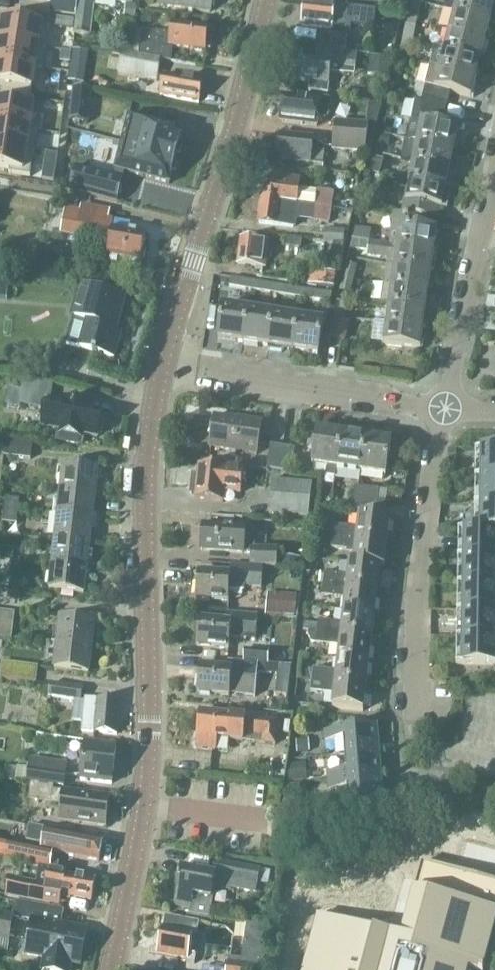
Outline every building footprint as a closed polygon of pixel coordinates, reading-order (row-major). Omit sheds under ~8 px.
[(32,0),(51,2),(50,13),(68,15),(71,16),(76,16),(78,2),(78,0),(32,0)] [(146,1),(160,3),(159,6),(211,12),(212,0),(146,0),(146,1)] [(409,16),(418,18),(422,3),(412,0),(409,16)] [(494,7),(494,1),(489,0),(458,0),(455,11),(491,21),(494,7)] [(76,16),(74,34),(91,36),(95,4),(78,2),(76,16)] [(305,2),(302,26),(314,28),(332,30),(337,30),(350,32),(351,26),(375,29),(377,11),(371,10),(347,7),(347,8),(334,6),(326,5),(314,3),(305,2)] [(126,5),(125,19),(135,20),(137,6),(126,5)] [(486,40),(491,21),(455,11),(450,31),(486,40)] [(0,37),(0,42),(46,49),(49,28),(2,21),(0,37)] [(143,32),(140,57),(161,60),(172,62),(173,48),(206,52),(206,50),(210,50),(212,38),(208,38),(209,28),(172,23),(171,38),(158,37),(158,34),(143,32)] [(404,39),(413,41),(416,27),(407,25),(404,39)] [(481,59),(486,40),(450,31),(445,49),(445,50),(481,59)] [(346,51),(348,36),(322,34),(320,47),(346,51)] [(413,41),(404,39),(401,54),(410,56),(413,41)] [(35,68),(35,69),(43,70),(46,49),(0,42),(0,63),(35,68)] [(445,50),(445,49),(435,47),(430,66),(476,78),(481,59),(445,50)] [(74,54),(72,66),(85,68),(87,52),(74,50),(74,54)] [(353,75),(355,54),(317,50),(316,60),(293,57),(293,60),(289,60),(286,62),(286,67),(287,70),(291,70),(290,80),(311,82),(309,92),(328,94),(331,71),(344,73),(344,74),(353,75)] [(60,51),(59,61),(68,62),(70,52),(60,51)] [(122,55),(119,75),(157,81),(161,60),(140,57),(122,55)] [(370,56),(369,71),(388,73),(390,59),(370,56)] [(31,99),(31,98),(35,69),(35,68),(0,63),(0,94),(31,99)] [(476,78),(430,66),(425,85),(426,86),(423,98),(448,104),(451,92),(471,98),(476,78)] [(199,103),(202,82),(164,76),(161,97),(199,103)] [(74,89),(70,121),(87,123),(91,91),(74,89)] [(29,130),(30,129),(34,98),(31,98),(31,99),(0,94),(0,125),(29,130)] [(327,117),(330,99),(321,98),(320,100),(283,96),(280,122),(317,126),(318,119),(324,120),(327,117)] [(445,115),(448,104),(423,98),(420,110),(445,115)] [(420,110),(417,122),(422,124),(418,142),(455,149),(459,130),(442,127),(445,115),(420,110)] [(129,116),(122,143),(176,157),(178,153),(180,154),(183,144),(180,144),(184,130),(129,116)] [(335,135),(373,140),(377,126),(369,124),(368,125),(337,121),(335,135)] [(34,152),(38,131),(30,129),(29,130),(0,125),(0,147),(34,152)] [(382,134),(380,143),(388,145),(391,136),(382,134)] [(324,165),(325,151),(313,149),(314,139),(281,135),(278,161),(324,165)] [(368,155),(373,140),(335,135),(333,150),(365,154),(368,155)] [(451,169),(455,149),(418,142),(405,140),(401,159),(414,161),(451,169)] [(76,167),(70,191),(118,203),(126,173),(169,184),(173,171),(176,172),(178,162),(175,162),(176,157),(122,143),(114,173),(113,177),(76,167)] [(9,169),(9,173),(30,177),(34,152),(0,147),(0,168),(9,169)] [(375,158),(370,172),(379,174),(384,160),(375,158)] [(447,188),(451,169),(414,161),(410,180),(447,188)] [(45,165),(42,180),(54,182),(56,167),(45,165)] [(296,203),(332,207),(334,192),(318,189),(318,191),(300,189),(301,179),(265,174),(261,198),(296,203)] [(402,179),(400,188),(408,190),(406,200),(403,212),(438,219),(441,208),(443,208),(448,209),(452,189),(449,188),(447,188),(410,180),(402,179)] [(330,223),(332,207),(296,203),(261,198),(258,223),(293,228),(295,214),(314,216),(313,221),(330,223)] [(64,210),(59,232),(79,236),(80,231),(97,235),(105,236),(106,231),(112,232),(108,256),(141,262),(142,260),(145,257),(146,251),(144,247),(146,236),(123,232),(124,229),(114,227),(115,222),(108,220),(110,213),(84,207),(83,214),(64,210)] [(435,252),(438,231),(419,229),(421,217),(404,214),(394,213),(389,245),(397,246),(435,252)] [(356,228),(353,240),(371,242),(372,231),(356,228)] [(344,245),(345,237),(346,232),(326,229),(324,242),(344,245)] [(286,237),(285,247),(300,249),(301,239),(286,237)] [(265,267),(267,241),(241,239),(238,264),(265,267)] [(397,246),(389,245),(371,242),(353,240),(350,249),(368,252),(367,257),(388,259),(387,265),(432,271),(435,252),(397,246)] [(343,278),(354,279),(357,266),(347,264),(343,278)] [(429,290),(432,271),(387,265),(384,284),(429,290)] [(323,275),(321,288),(336,290),(338,277),(323,275)] [(231,278),(230,287),(246,290),(248,281),(231,278)] [(354,279),(343,278),(340,291),(351,294),(354,279)] [(256,282),(255,291),(272,294),(273,285),(256,282)] [(429,290),(384,284),(381,303),(390,304),(427,310),(429,290)] [(281,286),(280,295),(296,298),(298,289),(281,286)] [(81,287),(72,320),(88,324),(81,350),(83,351),(94,353),(115,358),(120,340),(114,338),(125,299),(97,292),(81,287)] [(306,290),(304,299),(314,300),(321,302),(322,293),(314,291),(306,290)] [(334,316),(344,318),(348,304),(338,302),(334,316)] [(424,329),(427,310),(390,304),(387,324),(424,329)] [(243,343),(248,310),(223,306),(218,339),(243,343)] [(268,347),(274,314),(248,310),(243,343),(268,347)] [(299,318),(294,351),(319,355),(324,322),(326,322),(327,315),(315,313),(314,321),(299,318)] [(269,347),(268,351),(279,353),(282,351),(282,349),(294,351),(299,318),(274,314),(268,347),(269,347)] [(334,319),(329,337),(342,340),(347,322),(343,321),(334,319)] [(421,349),(424,329),(387,324),(384,344),(421,349)] [(9,391),(6,408),(20,410),(21,405),(45,410),(42,426),(60,430),(59,434),(58,442),(83,447),(86,435),(97,437),(98,433),(102,434),(105,418),(101,417),(102,413),(87,411),(88,407),(66,402),(65,406),(48,403),(49,399),(50,399),(52,386),(25,381),(22,394),(9,391)] [(215,417),(211,447),(257,454),(262,423),(237,418),(237,420),(215,417)] [(337,468),(343,434),(318,430),(312,463),(327,466),(325,477),(335,478),(337,468)] [(343,434),(337,468),(361,472),(367,438),(368,433),(355,431),(352,432),(352,435),(343,434)] [(367,438),(361,472),(385,477),(392,442),(367,438)] [(6,442),(4,457),(30,459),(32,445),(6,442)] [(278,470),(282,446),(271,444),(267,468),(278,470)] [(282,446),(278,470),(291,472),(294,448),(282,446)] [(476,450),(475,477),(494,477),(494,450),(476,450)] [(242,459),(222,456),(221,463),(241,466),(242,459)] [(192,485),(191,495),(196,495),(195,499),(223,502),(224,494),(240,495),(243,469),(226,468),(199,465),(197,485),(192,485)] [(59,491),(95,495),(98,470),(62,466),(59,491)] [(475,477),(475,504),(494,504),(494,477),(475,477)] [(309,515),(313,484),(273,480),(270,511),(309,515)] [(354,499),(378,502),(379,490),(355,487),(354,499)] [(92,520),(95,495),(59,491),(57,516),(92,520)] [(4,511),(17,512),(19,501),(5,499),(4,511)] [(386,503),(378,502),(354,499),(353,510),(385,514),(386,503)] [(475,504),(474,530),(474,531),(479,531),(494,531),(494,504),(475,504)] [(16,524),(17,512),(4,511),(2,523),(16,524)] [(334,537),(387,543),(390,519),(361,515),(359,528),(336,525),(334,537)] [(90,545),(92,520),(57,516),(54,540),(90,545)] [(203,525),(201,550),(250,554),(250,564),(277,566),(278,549),(255,548),(256,544),(244,543),(245,528),(203,525)] [(474,531),(474,530),(458,530),(458,557),(479,557),(479,531),(474,531)] [(479,531),(479,557),(494,557),(494,531),(479,531)] [(385,568),(387,543),(334,537),(333,548),(357,551),(355,564),(381,567),(385,568)] [(87,569),(90,545),(54,540),(51,565),(87,569)] [(11,561),(12,549),(0,548),(0,560),(11,561)] [(280,555),(279,565),(295,566),(296,556),(280,555)] [(478,584),(479,557),(458,557),(458,584),(478,584)] [(479,557),(478,584),(494,584),(494,557),(479,557)] [(11,561),(0,560),(0,585),(8,586),(11,561)] [(324,584),(378,591),(381,567),(355,564),(350,563),(349,576),(325,573),(325,574),(324,583),(324,584)] [(84,594),(87,569),(51,565),(48,590),(61,591),(73,593),(84,594)] [(198,572),(197,599),(227,602),(228,590),(245,592),(245,588),(262,589),(263,567),(231,565),(231,574),(198,572)] [(316,572),(315,582),(324,583),(325,574),(325,573),(316,572)] [(375,615),(378,591),(324,584),(322,595),(346,598),(345,611),(375,615)] [(478,611),(478,584),(458,584),(457,610),(478,611)] [(478,584),(478,611),(494,611),(494,584),(478,584)] [(267,592),(265,614),(293,616),(295,594),(267,592)] [(478,637),(478,611),(457,610),(457,637),(478,637)] [(0,611),(0,639),(11,640),(14,613),(0,611)] [(319,626),(318,632),(372,639),(375,615),(345,611),(343,624),(319,621),(319,626)] [(478,611),(478,637),(494,638),(494,611),(478,611)] [(256,641),(258,616),(227,614),(227,621),(199,619),(197,646),(229,649),(229,638),(256,641)] [(57,645),(92,648),(95,623),(60,619),(57,645)] [(305,624),(304,631),(309,632),(318,633),(318,632),(319,626),(305,624)] [(309,632),(309,637),(312,643),(316,643),(318,633),(309,632)] [(318,633),(316,643),(340,646),(339,659),(369,663),(372,639),(318,632),(318,633)] [(478,665),(478,637),(457,637),(456,665),(478,665)] [(478,637),(478,665),(494,665),(494,638),(478,637)] [(89,674),(92,648),(57,645),(54,670),(89,674)] [(243,662),(269,664),(270,650),(245,649),(243,662)] [(313,670),(312,680),(366,687),(369,663),(339,659),(337,671),(313,668),(313,670)] [(269,664),(243,662),(233,661),(232,669),(200,666),(198,693),(230,696),(256,698),(258,673),(268,674),(268,675),(276,675),(276,678),(291,680),(292,668),(278,666),(278,665),(269,664)] [(0,663),(0,664),(0,679),(34,683),(36,667),(0,663)] [(308,669),(303,675),(302,679),(312,680),(313,670),(308,669)] [(363,711),(366,687),(312,680),(311,692),(335,695),(333,708),(363,711)] [(81,701),(83,688),(51,685),(49,698),(81,701)] [(117,734),(120,702),(85,699),(82,730),(117,734)] [(263,745),(276,746),(278,721),(201,713),(198,737),(199,737),(198,749),(216,751),(217,739),(243,742),(244,734),(264,737),(263,745)] [(344,754),(379,753),(377,728),(324,731),(325,739),(343,738),(344,754)] [(81,748),(80,756),(83,760),(81,780),(112,784),(116,746),(85,742),(85,744),(81,748)] [(308,742),(298,742),(298,750),(308,750),(308,742)] [(327,771),(327,780),(329,780),(380,777),(379,753),(344,754),(345,770),(327,771)] [(307,759),(288,761),(289,781),(308,779),(307,759)] [(5,766),(4,777),(27,780),(27,781),(65,786),(67,774),(29,769),(29,768),(17,766),(17,768),(5,766)] [(327,782),(328,791),(328,788),(346,787),(347,804),(381,802),(380,777),(329,780),(327,780),(327,782)] [(31,783),(29,798),(39,799),(39,802),(61,805),(59,820),(75,822),(75,823),(106,827),(107,819),(110,798),(53,791),(54,786),(31,783)] [(283,799),(283,811),(297,812),(297,800),(283,799)] [(404,820),(401,833),(416,837),(419,824),(404,820)] [(30,827),(27,842),(42,845),(41,850),(54,852),(99,861),(103,841),(45,830),(30,827)] [(57,870),(59,863),(52,862),(54,852),(41,850),(0,842),(0,858),(57,870)] [(303,969),(484,969),(494,931),(494,884),(421,864),(401,939),(318,917),(303,969)] [(177,892),(174,906),(191,909),(190,915),(210,918),(213,899),(215,888),(231,891),(233,880),(258,885),(266,885),(269,871),(261,870),(234,866),(232,878),(181,869),(177,892)] [(9,879),(6,899),(32,902),(55,906),(57,893),(61,894),(61,895),(91,901),(95,880),(66,875),(66,873),(51,870),(47,884),(9,879)] [(10,944),(12,937),(16,938),(20,919),(31,922),(25,956),(43,960),(41,969),(72,969),(73,963),(80,964),(86,930),(61,926),(64,910),(35,905),(34,905),(15,901),(12,918),(9,918),(0,916),(0,942),(10,944)] [(159,934),(157,940),(160,944),(158,954),(187,960),(186,963),(192,964),(194,954),(189,953),(192,934),(198,935),(200,923),(166,916),(163,932),(159,934)] [(228,969),(261,969),(268,927),(257,925),(248,924),(243,960),(231,958),(230,963),(229,963),(228,969)]
